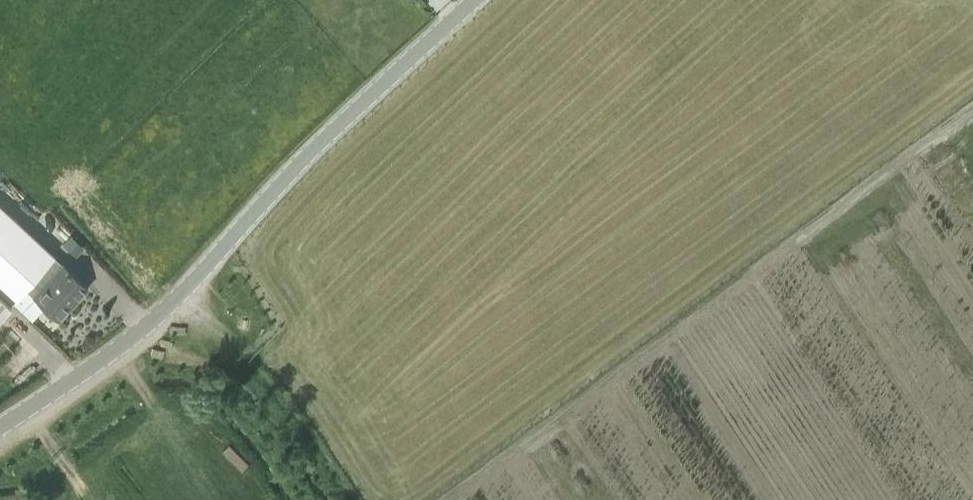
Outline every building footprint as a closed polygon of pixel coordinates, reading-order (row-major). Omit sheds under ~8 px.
[(12,301),(31,319),(44,306),(58,319),(88,287),(61,263),(0,205),(0,314),(12,301)]
